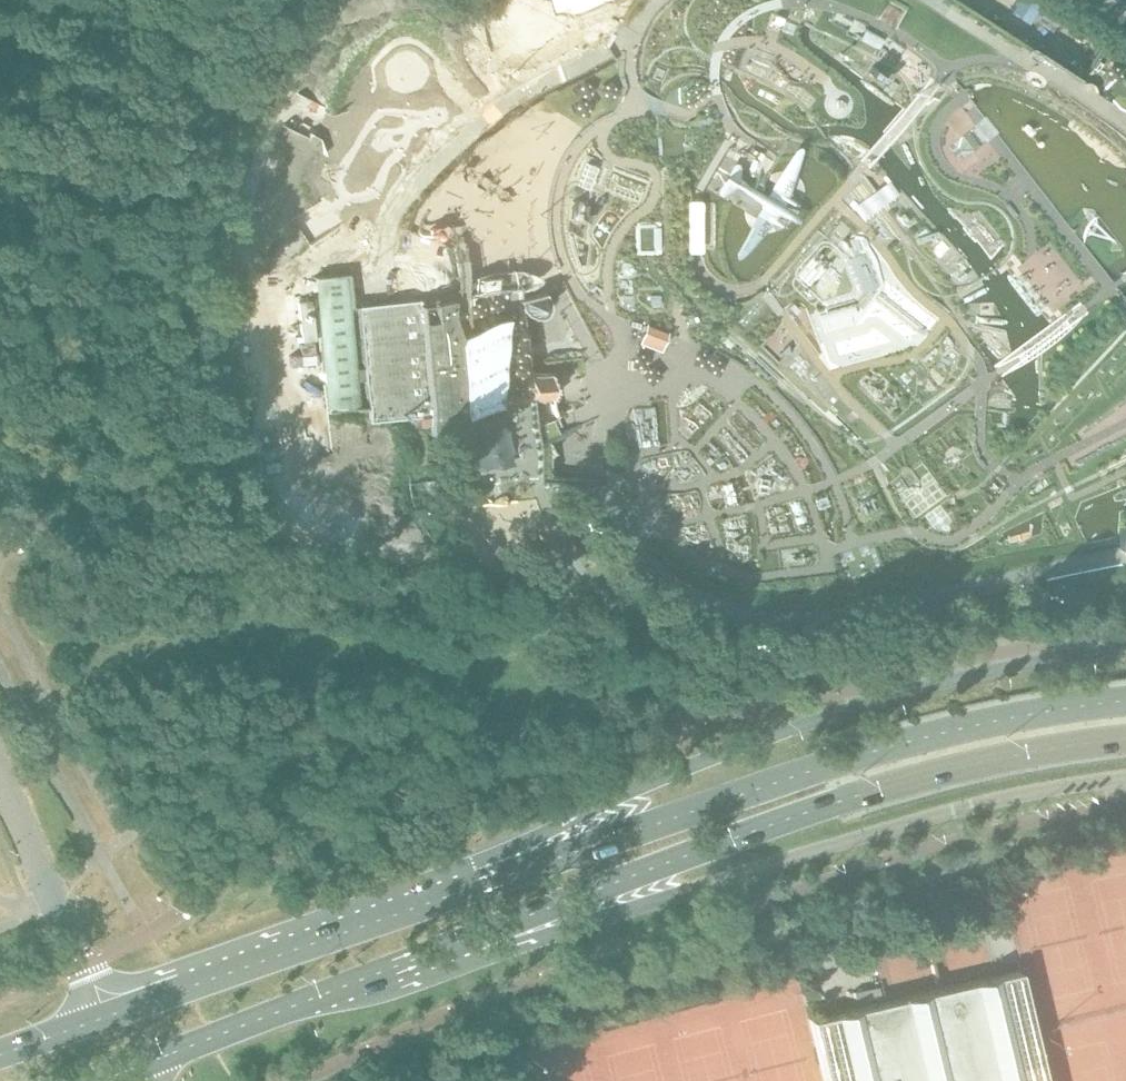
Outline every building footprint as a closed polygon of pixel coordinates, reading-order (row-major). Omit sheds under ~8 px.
[(1107,40),(1080,81),(1079,82),(1114,108),(1115,107),(1121,110),(1125,113),(1125,53),(1107,40)] [(854,200),(848,204),(864,224),(900,194),(885,176),(882,179),(885,183),(858,205),(854,200)] [(686,201),(686,253),(702,253),(702,201),(686,201)] [(864,298),(857,307),(855,300),(826,309),(827,314),(820,316),(825,334),(856,325),(875,300),(922,336),(923,335),(927,337),(930,333),(926,331),(927,329),(880,293),(884,287),(882,276),(879,266),(876,257),(864,238),(857,237),(847,241),(853,258),(846,261),(857,286),(859,286),(864,298)] [(346,274),(316,278),(330,412),(362,408),(359,383),(365,382),(369,408),(370,424),(430,417),(439,491),(551,478),(546,441),(558,436),(552,419),(534,427),(531,400),(552,398),(549,373),(528,376),(521,310),(524,314),(530,317),(537,316),(542,312),(545,305),(544,299),(540,290),(519,298),(518,289),(417,301),(417,299),(392,302),(379,304),(357,306),(364,369),(357,370),(350,307),(346,274)] [(648,323),(638,343),(659,353),(669,333),(648,323)] [(631,409),(640,435),(641,440),(655,439),(653,408),(631,409)] [(771,423),(775,428),(780,424),(775,419),(771,423)] [(960,460),(959,459),(958,457),(959,456),(960,455),(961,454),(960,454),(961,453),(961,454),(962,454),(962,453),(962,454),(964,452),(962,449),(960,450),(958,454),(957,454),(956,455),(957,456),(956,457),(955,456),(953,458),(954,459),(952,460),(951,458),(950,459),(950,460),(946,461),(945,460),(945,461),(944,462),(946,465),(947,463),(947,462),(949,462),(950,462),(951,461),(952,461),(953,461),(954,463),(954,462),(955,464),(956,462),(958,461),(960,460)] [(769,455),(748,471),(753,478),(774,462),(769,455)] [(777,471),(771,468),(768,472),(774,476),(772,477),(774,479),(776,477),(779,479),(782,479),(783,478),(782,476),(779,474),(781,472),(778,470),(777,471)] [(913,487),(911,485),(909,487),(901,477),(899,478),(891,484),(896,492),(905,486),(908,490),(910,488),(912,491),(914,489),(916,492),(920,489),(918,487),(920,485),(917,482),(920,481),(912,469),(910,471),(917,481),(915,482),(916,485),(913,487)] [(756,493),(767,494),(769,480),(758,478),(756,493)] [(730,482),(714,485),(715,490),(719,489),(723,508),(736,505),(730,482)] [(989,488),(995,493),(999,488),(993,483),(989,488)] [(818,512),(831,507),(827,495),(814,500),(818,512)] [(871,498),(859,503),(865,517),(877,511),(871,498)] [(797,503),(788,506),(793,519),(802,516),(797,503)] [(800,519),(793,521),(795,528),(802,526),(800,519)] [(683,534),(693,537),(694,531),(685,528),(683,534)] [(807,553),(804,553),(790,555),(791,563),(806,561),(809,559),(809,556),(807,553)] [(1017,970),(980,979),(807,1022),(821,1080),(1044,1080),(1017,970)]
